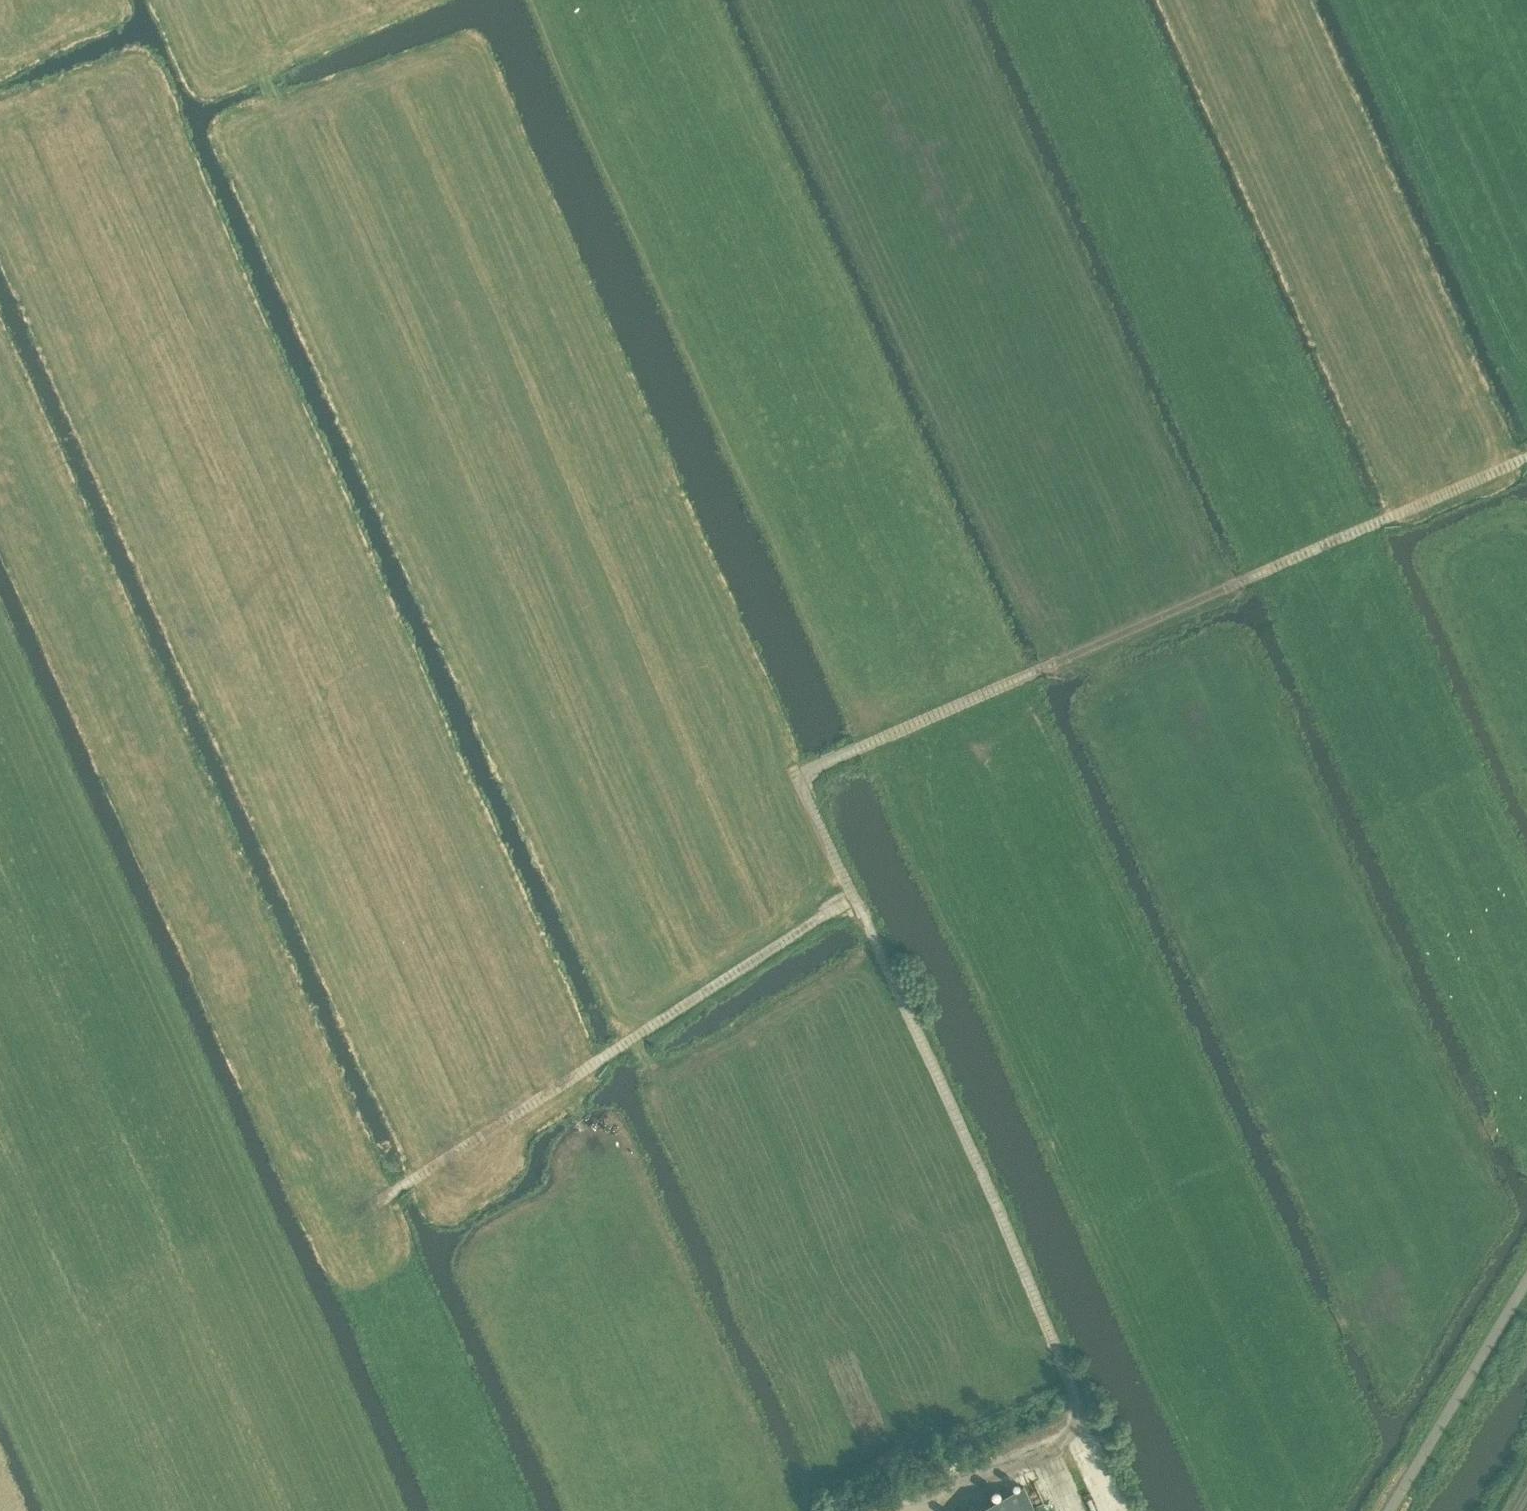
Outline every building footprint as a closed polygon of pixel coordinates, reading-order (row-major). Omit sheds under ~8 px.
[(1023,1486),(968,1510),(1034,1510),(1023,1486)]
